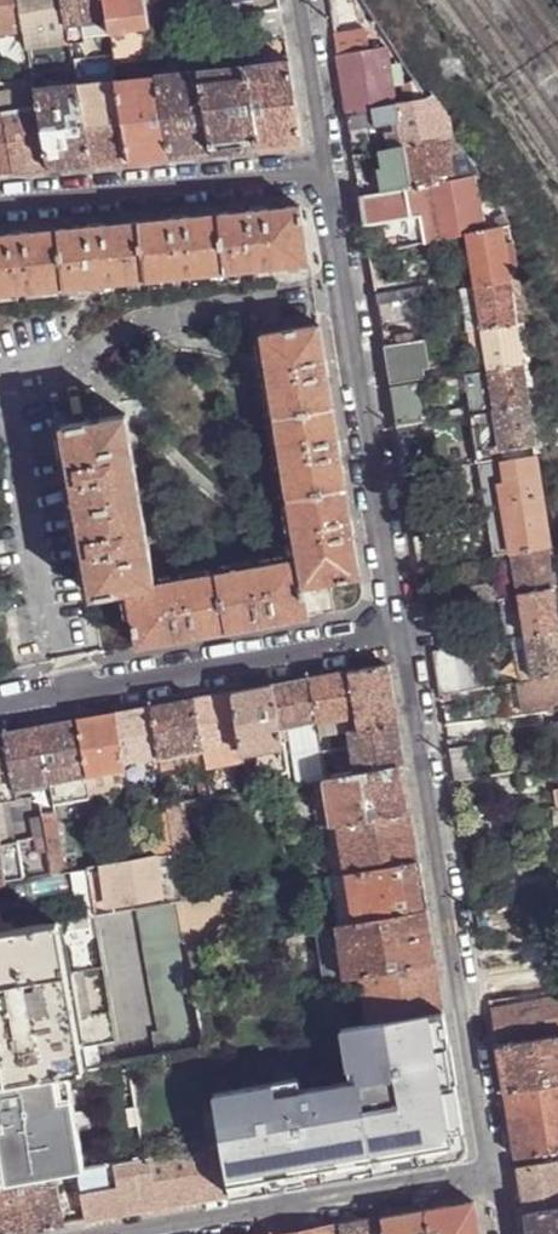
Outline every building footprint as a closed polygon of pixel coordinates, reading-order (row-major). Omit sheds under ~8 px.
[(24,32),(18,0),(0,0),(0,35),(24,32)] [(69,48),(66,30),(61,0),(18,0),(24,32),(27,48),(28,55),(69,48)] [(102,0),(61,0),(66,30),(69,48),(85,45),(84,40),(108,34),(102,0)] [(149,30),(144,6),(143,0),(102,0),(108,34),(116,82),(156,74),(149,30)] [(280,10),(278,0),(233,0),(236,15),(245,13),(280,10)] [(282,23),(280,10),(245,13),(248,27),(282,23)] [(334,35),(337,56),(391,46),(379,29),(334,35)] [(27,48),(24,32),(0,35),(0,44),(1,51),(27,48)] [(344,96),(347,115),(371,110),(400,105),(391,46),(337,56),(344,96)] [(295,104),(288,61),(244,66),(258,149),(279,147),(302,145),(295,104)] [(234,152),(258,149),(244,66),(198,70),(213,154),(234,152)] [(191,156),(213,154),(198,70),(156,74),(171,158),(191,156)] [(148,160),(171,158),(156,74),(116,82),(130,162),(148,160)] [(112,164),(130,162),(116,82),(76,86),(90,166),(112,164)] [(67,168),(90,166),(76,86),(34,90),(38,108),(49,170),(67,168)] [(38,108),(34,90),(0,96),(0,114),(4,113),(38,108)] [(401,142),(402,147),(435,141),(429,102),(429,100),(426,100),(400,105),(371,110),(374,128),(398,124),(401,142)] [(37,171),(49,170),(38,108),(4,113),(15,174),(37,171)] [(15,174),(4,113),(0,114),(0,175),(15,174)] [(406,165),(410,189),(453,182),(448,156),(461,153),(451,138),(435,141),(402,147),(393,149),(377,152),(380,170),(406,165)] [(357,180),(360,197),(381,193),(378,177),(357,180)] [(421,227),(425,242),(469,234),(485,230),(472,179),(453,182),(410,189),(381,193),(360,197),(363,214),(365,226),(412,219),(420,217),(421,227)] [(252,209),(218,213),(224,273),(308,264),(299,204),(284,206),(252,209)] [(202,215),(137,221),(143,281),(224,273),(218,213),(202,215)] [(420,217),(412,219),(414,229),(421,227),(420,217)] [(115,224),(56,230),(61,290),(143,281),(137,221),(115,224)] [(513,241),(510,241),(508,226),(485,230),(469,234),(477,287),(510,282),(508,272),(517,271),(513,241)] [(61,290),(56,230),(0,236),(0,296),(61,290)] [(508,272),(510,282),(518,280),(517,271),(508,272)] [(510,282),(477,287),(463,290),(469,333),(523,325),(520,302),(518,280),(510,282)] [(426,286),(376,295),(378,305),(428,296),(426,286)] [(260,333),(274,416),(332,407),(320,335),(319,325),(260,333)] [(523,325),(469,333),(473,359),(487,357),(489,372),(529,366),(523,325)] [(395,337),(396,344),(399,343),(413,342),(411,335),(395,337)] [(389,373),(391,387),(402,386),(424,382),(423,373),(429,372),(424,340),(413,342),(399,343),(396,344),(391,344),(384,346),(389,373)] [(529,366),(489,372),(496,413),(535,408),(529,366)] [(391,387),(393,398),(403,396),(402,386),(391,387)] [(332,407),(274,416),(288,496),(345,486),(336,429),(332,407)] [(535,408),(496,413),(502,453),(534,449),(541,448),(535,408)] [(416,416),(417,424),(425,423),(446,420),(446,412),(416,416)] [(482,415),(489,463),(499,462),(502,461),(502,453),(496,413),(482,415)] [(60,424),(75,511),(139,501),(124,414),(60,424)] [(397,427),(400,442),(427,438),(425,423),(417,424),(397,427)] [(548,548),(550,547),(556,547),(555,535),(548,536),(535,456),(505,461),(509,482),(503,483),(506,505),(486,509),(494,558),(499,558),(514,555),(548,548)] [(404,467),(405,475),(430,472),(429,463),(404,467)] [(480,478),(478,465),(468,466),(471,479),(480,478)] [(308,618),(303,589),(360,578),(354,542),(345,486),(288,496),(298,558),(216,573),(225,632),(276,624),(308,618)] [(145,646),(225,632),(216,573),(154,584),(139,501),(75,511),(90,598),(125,591),(135,648),(145,646)] [(514,555),(520,597),(554,590),(548,548),(514,555)] [(418,553),(421,571),(429,570),(426,552),(418,553)] [(504,587),(506,600),(520,597),(514,555),(499,558),(504,587)] [(421,571),(422,583),(443,579),(441,568),(429,570),(421,571)] [(460,588),(463,608),(499,601),(506,600),(504,587),(493,588),(486,584),(460,588)] [(526,637),(557,632),(557,611),(554,590),(520,597),(526,637)] [(499,601),(505,640),(511,639),(526,637),(520,597),(506,600),(499,601)] [(426,607),(427,615),(435,613),(433,606),(426,607)] [(438,634),(441,651),(472,645),(466,611),(435,617),(438,634)] [(534,680),(557,676),(557,632),(526,637),(534,680)] [(511,639),(517,683),(534,680),(526,637),(511,639)] [(437,677),(441,697),(449,695),(505,685),(506,685),(503,673),(483,677),(479,651),(435,659),(437,677)] [(364,670),(350,672),(356,716),(359,729),(397,722),(388,665),(364,670)] [(356,716),(350,672),(330,676),(310,679),(317,721),(317,724),(356,716)] [(517,683),(506,685),(505,685),(505,691),(506,693),(520,690),(524,714),(551,709),(551,706),(557,705),(557,676),(534,680),(517,683)] [(279,728),(317,721),(310,679),(286,683),(272,686),(279,728)] [(260,777),(289,773),(284,744),(282,745),(279,728),(272,686),(247,690),(233,693),(241,752),(255,750),(260,777)] [(506,717),(524,714),(520,690),(506,693),(505,691),(502,691),(506,717)] [(202,749),(205,772),(217,771),(215,759),(242,754),(241,752),(233,693),(211,697),(194,700),(202,749)] [(441,697),(442,704),(450,701),(449,695),(441,697)] [(159,756),(202,749),(194,700),(172,704),(152,707),(159,756)] [(115,714),(123,769),(124,773),(161,770),(159,756),(152,707),(133,711),(115,714)] [(87,775),(123,769),(115,714),(93,718),(79,721),(87,775)] [(350,731),(359,729),(356,716),(317,724),(319,736),(349,729),(350,731)] [(507,719),(462,725),(465,742),(494,738),(493,730),(508,728),(507,719)] [(40,727),(48,781),(50,794),(52,803),(91,797),(87,775),(79,721),(57,724),(40,727)] [(400,742),(397,722),(359,729),(350,731),(356,771),(404,763),(400,742)] [(13,788),(48,781),(40,727),(21,730),(4,733),(10,771),(13,788)] [(10,771),(4,733),(0,734),(0,773),(10,771)] [(449,749),(454,780),(471,778),(466,747),(449,749)] [(407,783),(404,763),(356,771),(330,775),(338,824),(412,812),(407,783)] [(338,824),(330,775),(325,776),(311,779),(319,828),(321,827),(338,824)] [(197,783),(200,800),(209,797),(208,790),(208,788),(206,781),(197,783)] [(208,790),(209,797),(218,796),(216,786),(208,788),(208,790)] [(37,797),(40,813),(53,812),(52,803),(50,794),(38,796),(37,797)] [(32,837),(44,835),(40,813),(37,797),(26,799),(32,837)] [(173,852),(189,850),(182,802),(167,805),(167,812),(173,852)] [(482,816),(479,803),(462,806),(464,819),(482,816)] [(50,873),(65,871),(54,811),(53,812),(40,813),(44,835),(50,873)] [(138,858),(173,852),(167,812),(150,814),(154,840),(135,843),(138,858)] [(415,831),(412,812),(338,824),(347,873),(419,861),(415,831)] [(347,873),(338,824),(321,827),(329,875),(347,873)] [(11,841),(0,842),(0,854),(4,881),(18,879),(11,841)] [(196,898),(189,850),(173,852),(180,901),(196,898)] [(180,901),(173,852),(138,858),(89,867),(95,905),(82,907),(84,917),(94,916),(113,913),(111,906),(162,898),(164,904),(178,902),(180,901)] [(422,881),(419,861),(347,873),(355,921),(427,909),(422,881)] [(355,921),(347,873),(329,875),(328,877),(336,924),(355,921)] [(196,898),(180,901),(178,902),(186,949),(203,946),(247,939),(245,930),(236,892),(196,898)] [(195,1002),(186,949),(178,902),(164,904),(140,908),(162,1036),(156,1037),(159,1057),(204,1049),(204,1047),(195,1002)] [(431,932),(427,909),(355,921),(336,924),(344,977),(360,974),(435,961),(431,932)] [(58,922),(4,930),(0,931),(0,1083),(66,1072),(84,1070),(80,1049),(116,1042),(94,916),(84,917),(58,922)] [(344,977),(336,924),(319,927),(325,980),(344,977)] [(247,939),(267,936),(265,927),(245,930),(247,939)] [(195,1002),(212,999),(203,946),(186,949),(195,1002)] [(439,985),(435,961),(360,974),(368,1021),(443,1008),(439,985)] [(497,1047),(557,1037),(557,1000),(491,1010),(496,1037),(497,1047)] [(466,1154),(443,1008),(368,1021),(392,1168),(466,1154)] [(392,1168),(368,1021),(301,1033),(300,1031),(287,1033),(293,1068),(311,1182),(392,1168)] [(285,1186),(267,1073),(293,1068),(287,1033),(204,1047),(204,1049),(220,1145),(230,1195),(258,1190),(285,1186)] [(504,1092),(557,1083),(557,1037),(497,1047),(502,1075),(504,1092)] [(85,1169),(220,1145),(204,1049),(159,1057),(139,1060),(84,1070),(66,1072),(71,1101),(77,1135),(85,1169)] [(0,1083),(0,1183),(54,1173),(43,1106),(71,1101),(66,1072),(0,1083)] [(516,1159),(557,1152),(557,1083),(504,1092),(507,1107),(512,1137),(516,1159)] [(78,1169),(85,1169),(77,1135),(62,1138),(66,1171),(78,1169)] [(160,1207),(230,1195),(220,1145),(85,1169),(78,1169),(87,1220),(160,1207)] [(525,1216),(557,1210),(557,1163),(517,1170),(522,1199),(525,1216)] [(64,1223),(54,1173),(0,1183),(0,1233),(5,1233),(64,1223)] [(427,1211),(431,1233),(480,1233),(475,1203),(442,1208),(427,1211)] [(525,1216),(528,1233),(557,1233),(557,1210),(525,1216)] [(383,1218),(386,1233),(431,1233),(427,1211),(405,1215),(383,1218)] [(383,1218),(360,1222),(341,1226),(343,1233),(386,1233),(383,1218)] [(291,1233),(343,1233),(341,1226),(294,1233),(291,1233)]
